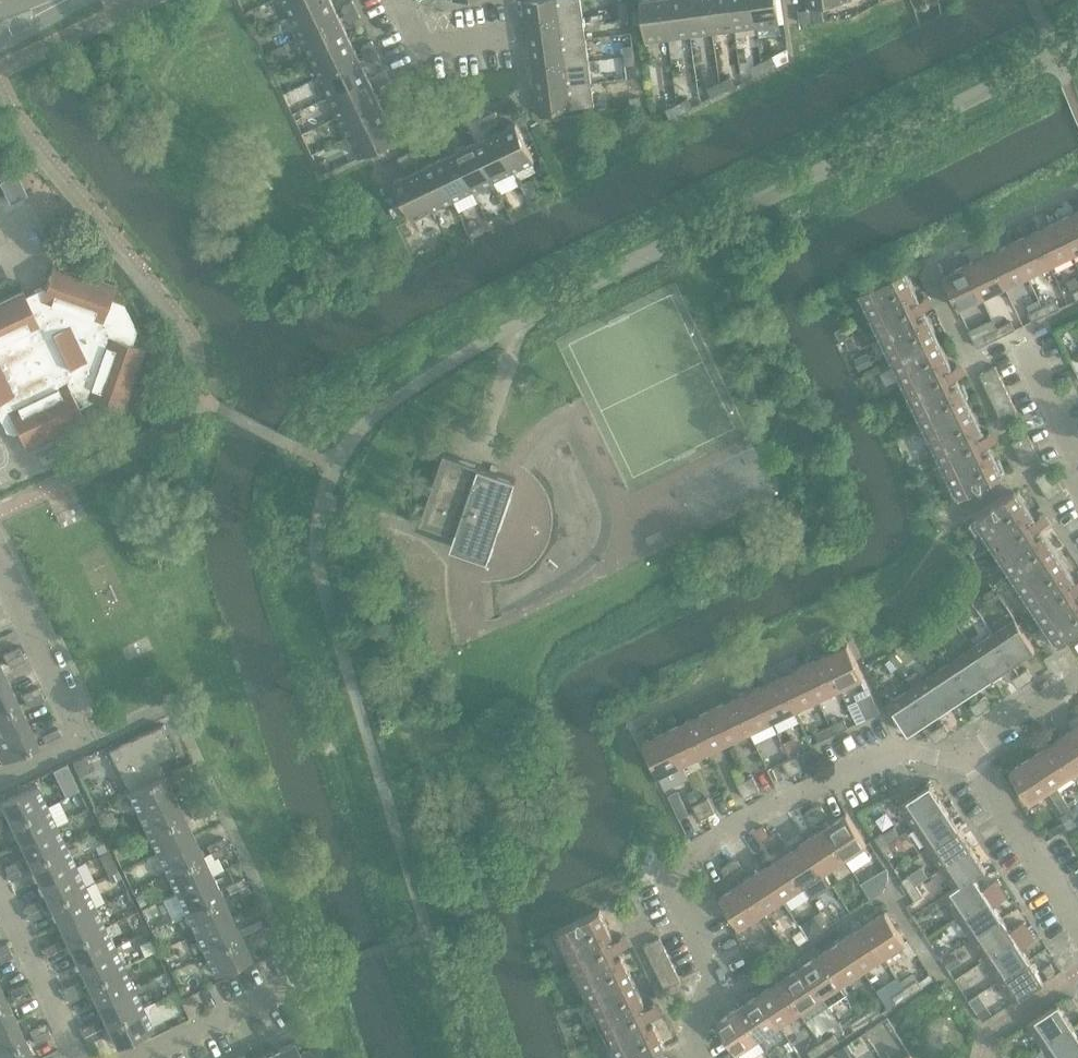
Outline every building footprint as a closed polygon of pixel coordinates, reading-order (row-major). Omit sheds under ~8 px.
[(293,15),(325,0),(285,0),(293,15)] [(293,15),(302,36),(340,17),(332,0),(325,0),(293,15)] [(527,24),(583,16),(581,0),(530,0),(524,1),(527,24)] [(664,0),(640,0),(646,41),(669,38),(664,0)] [(669,38),(691,35),(686,0),(664,0),(669,38)] [(691,35),(713,32),(709,0),(686,0),(691,35)] [(713,32),(735,29),(731,0),(709,0),(713,32)] [(735,29),(757,27),(754,0),(731,0),(735,29)] [(757,27),(780,23),(777,0),(754,0),(757,27)] [(343,9),(346,15),(357,9),(353,1),(345,5),(343,9)] [(618,2),(619,12),(629,10),(627,1),(618,2)] [(357,9),(346,15),(348,20),(353,22),(361,18),(357,9)] [(629,10),(619,12),(621,21),(630,20),(629,10)] [(801,11),(802,23),(812,22),(811,13),(807,10),(801,11)] [(583,16),(527,24),(530,46),(586,38),(583,16)] [(340,17),(302,36),(312,56),(350,37),(340,17)] [(350,37),(312,56),(321,76),(359,57),(350,37)] [(586,38),(530,46),(533,68),(589,61),(586,38)] [(362,49),(365,55),(376,49),(372,41),(364,45),(362,49)] [(624,46),(625,56),(634,54),(633,45),(624,46)] [(376,49),(365,55),(368,60),(372,62),(380,58),(376,49)] [(634,54),(625,56),(626,65),(636,64),(634,54)] [(359,57),(321,76),(331,96),(369,78),(359,57)] [(773,57),(762,62),(766,71),(777,65),(773,57)] [(589,61),(533,68),(536,90),(592,83),(589,61)] [(766,71),(762,62),(751,68),(755,76),(766,71)] [(369,78),(331,96),(340,116),(378,98),(369,78)] [(731,78),(720,83),(724,92),(735,86),(731,78)] [(382,89),(384,95),(396,89),(392,81),(383,85),(382,89)] [(592,83),(536,90),(539,113),(595,106),(592,83)] [(724,92),(720,83),(709,89),(713,97),(724,92)] [(396,89),(384,95),(387,100),(391,102),(400,98),(396,89)] [(631,98),(632,107),(641,106),(640,97),(631,98)] [(378,98),(340,116),(350,136),(388,118),(378,98)] [(689,99),(678,104),(682,113),(693,107),(689,99)] [(682,113),(678,104),(667,110),(671,118),(682,113)] [(496,111),(488,115),(493,127),(499,124),(500,120),(496,111)] [(493,127),(488,115),(479,119),(483,128),(487,130),(493,127)] [(388,118),(350,136),(360,157),(398,139),(388,118)] [(517,123),(496,133),(514,171),(535,161),(517,123)] [(456,131),(447,135),(453,146),(458,143),(460,139),(456,131)] [(496,133),(476,142),(494,180),(514,171),(496,133)] [(453,146),(447,135),(439,139),(443,147),(447,149),(453,146)] [(476,142),(456,152),(474,190),(494,180),(476,142)] [(416,150),(407,154),(413,165),(418,163),(420,158),(416,150)] [(11,176),(0,152),(0,181),(11,176)] [(456,152),(436,162),(454,200),(474,190),(456,152)] [(413,165),(407,154),(399,158),(403,166),(407,168),(413,165)] [(326,159),(317,163),(323,175),(331,171),(326,159)] [(436,162),(416,171),(434,209),(454,200),(436,162)] [(434,209),(416,171),(395,181),(413,219),(434,209)] [(17,175),(1,182),(11,202),(27,195),(17,175)] [(1057,221),(1073,254),(1077,251),(1077,211),(1057,221)] [(1057,221),(1035,232),(1050,265),(1073,254),(1057,221)] [(1035,232),(1012,243),(1028,276),(1050,265),(1035,232)] [(1012,243),(990,253),(1006,286),(1028,276),(1012,243)] [(990,253),(967,264),(983,297),(1006,286),(990,253)] [(0,301),(0,400),(4,408),(1,418),(6,430),(15,433),(19,431),(27,449),(86,421),(79,407),(96,399),(125,410),(147,349),(132,344),(137,330),(124,303),(111,298),(116,284),(55,263),(45,289),(27,298),(23,290),(0,301)] [(983,297),(967,264),(944,275),(959,308),(983,297)] [(915,295),(903,271),(863,290),(961,495),(1001,475),(989,451),(984,453),(974,433),(980,431),(957,383),(952,386),(942,366),(948,363),(925,316),(919,318),(909,298),(915,295)] [(1057,300),(1043,306),(1046,314),(1060,308),(1057,300)] [(1046,314),(1043,306),(1029,313),(1032,321),(1046,314)] [(1012,321),(998,328),(1002,336),(1016,329),(1012,321)] [(1002,336),(998,328),(984,335),(988,343),(1002,336)] [(869,353),(855,360),(861,370),(874,364),(869,353)] [(979,374),(984,383),(999,375),(995,366),(979,374)] [(999,375),(984,383),(987,389),(1003,381),(999,375)] [(1003,381),(987,389),(990,396),(1006,388),(1003,381)] [(1006,388),(990,396),(994,404),(1010,396),(1006,388)] [(1010,396),(994,404),(997,410),(1013,403),(1010,396)] [(1013,403),(997,410),(1002,419),(1018,411),(1013,403)] [(1012,442),(1016,450),(1032,442),(1028,434),(1012,442)] [(1032,442),(1016,450),(1019,456),(1035,448),(1032,442)] [(1035,448),(1019,456),(1023,465),(1039,457),(1035,448)] [(420,524),(455,536),(451,547),(489,560),(517,479),(444,454),(420,524)] [(1036,478),(1041,486),(1056,476),(1050,469),(1036,478)] [(1056,476),(1041,486),(1045,492),(1060,483),(1056,476)] [(1060,483),(1045,492),(1049,499),(1064,490),(1060,483)] [(1015,492),(978,516),(1061,643),(1077,632),(1077,599),(1066,580),(1071,577),(1042,533),(1037,537),(1025,518),(1030,515),(1015,492)] [(995,589),(986,594),(992,603),(1001,598),(995,589)] [(1016,620),(994,634),(1014,664),(1035,650),(1016,620)] [(994,634),(973,648),(993,678),(1014,664),(994,634)] [(848,644),(825,655),(840,688),(864,677),(848,644)] [(19,646),(12,650),(18,663),(26,660),(19,646)] [(973,648),(952,661),(972,692),(993,678),(973,648)] [(18,663),(12,650),(4,653),(10,667),(18,663)] [(825,655),(802,666),(818,699),(840,688),(825,655)] [(952,661),(931,675),(951,706),(972,692),(952,661)] [(0,664),(0,688),(10,684),(0,664)] [(802,666),(780,677),(795,710),(818,699),(802,666)] [(1028,669),(1020,674),(1027,684),(1032,680),(1033,676),(1028,669)] [(1027,684),(1020,674),(1012,679),(1017,687),(1021,688),(1027,684)] [(931,675),(911,689),(931,719),(951,706),(931,675)] [(780,677),(757,688),(773,721),(795,710),(780,677)] [(0,688),(0,713),(19,704),(10,684),(0,688)] [(39,686),(31,690),(37,704),(45,700),(39,686)] [(757,688),(734,698),(750,731),(773,721),(757,688)] [(931,719),(911,689),(889,703),(909,734),(931,719)] [(37,704),(31,690),(23,694),(29,707),(37,704)] [(986,696),(978,701),(985,711),(991,707),(991,704),(986,696)] [(734,698),(712,709),(728,742),(750,731),(734,698)] [(985,711),(978,701),(971,707),(976,714),(979,715),(985,711)] [(0,713),(0,738),(29,724),(19,704),(0,713)] [(863,711),(867,718),(881,712),(877,704),(863,711)] [(712,709),(690,720),(705,753),(728,742),(712,709)] [(845,719),(831,726),(834,734),(848,727),(845,719)] [(690,720),(667,731),(683,764),(705,753),(690,720)] [(945,723),(937,729),(944,739),(949,735),(950,731),(945,723)] [(0,738),(0,756),(3,762),(39,745),(29,724),(0,738)] [(109,750),(129,791),(165,774),(159,762),(175,754),(162,725),(109,750)] [(834,734),(831,726),(817,733),(821,741),(834,734)] [(58,728),(42,735),(46,742),(61,734),(58,728)] [(944,739),(937,729),(929,734),(934,742),(938,742),(944,739)] [(1053,743),(1073,773),(1077,770),(1077,736),(1074,730),(1053,743)] [(683,764),(667,731),(644,742),(659,775),(683,764)] [(1053,743),(1032,757),(1052,787),(1056,784),(1073,773),(1053,743)] [(73,761),(80,776),(93,769),(86,755),(73,761)] [(798,755),(791,758),(797,773),(805,769),(798,755)] [(1052,787),(1032,757),(1010,771),(1030,802),(1048,790),(1055,801),(1064,796),(1056,784),(1052,787)] [(797,773),(791,758),(783,762),(790,776),(797,773)] [(66,764),(53,770),(59,783),(72,777),(66,764)] [(187,764),(172,771),(175,778),(191,771),(187,764)] [(165,774),(129,791),(139,812),(175,795),(165,774)] [(753,776),(746,780),(753,794),(760,791),(753,776)] [(753,794),(746,780),(738,784),(745,798),(753,794)] [(1,801),(11,823),(48,805),(37,784),(1,801)] [(900,805),(915,827),(945,807),(931,785),(900,805)] [(679,790),(669,795),(680,818),(690,814),(679,790)] [(695,790),(685,795),(691,807),(693,805),(701,802),(695,790)] [(175,795),(139,812),(148,832),(185,815),(175,795)] [(1063,812),(1071,807),(1064,796),(1055,801),(1063,812)] [(203,798),(196,801),(202,815),(210,811),(203,798)] [(709,798),(701,802),(708,816),(715,812),(709,798)] [(202,815),(196,801),(188,805),(194,819),(202,815)] [(708,816),(701,802),(693,805),(700,819),(708,816)] [(1068,810),(1074,819),(1077,817),(1077,803),(1068,810)] [(48,805),(11,823),(21,843),(57,825),(48,805)] [(818,805),(812,808),(820,821),(828,816),(822,805),(818,805)] [(945,807),(915,827),(928,848),(959,828),(945,807)] [(820,821),(812,808),(807,812),(806,816),(813,826),(820,821)] [(1067,811),(1060,815),(1064,820),(1068,827),(1075,822),(1067,811)] [(847,814),(825,828),(845,858),(867,844),(847,814)] [(185,815),(148,832),(158,852),(194,835),(185,815)] [(0,820),(0,836),(8,833),(2,819),(0,820)] [(57,825),(21,843),(31,863),(67,846),(57,825)] [(825,828),(804,842),(825,872),(845,858),(825,828)] [(959,828),(928,848),(942,868),(972,848),(959,828)] [(777,832),(771,835),(779,848),(787,843),(780,832),(777,832)] [(876,838),(882,848),(890,844),(883,833),(876,838)] [(194,835),(158,852),(167,873),(204,855),(194,835)] [(779,848),(771,835),(765,839),(764,843),(771,853),(779,848)] [(223,838),(215,841),(221,855),(229,851),(223,838)] [(221,855),(215,841),(207,845),(213,859),(221,855)] [(804,842),(784,855),(804,886),(825,872),(804,842)] [(890,844),(882,848),(889,859),(896,854),(890,844)] [(67,846),(31,863),(40,883),(76,866),(67,846)] [(942,868),(955,888),(956,889),(975,876),(976,877),(987,870),(972,848),(942,868)] [(204,855),(167,873),(177,893),(213,875),(204,855)] [(784,855),(763,869),(783,899),(804,886),(784,855)] [(21,859),(13,863),(19,876),(27,873),(21,859)] [(735,859),(729,863),(737,875),(745,870),(738,860),(735,859)] [(19,876),(13,863),(5,867),(11,880),(19,876)] [(737,875),(729,863),(723,867),(723,870),(729,880),(737,875)] [(76,866),(40,883),(50,903),(86,886),(76,866)] [(763,869),(742,882),(762,913),(783,899),(763,869)] [(118,870),(108,875),(111,882),(121,877),(118,870)] [(213,875),(177,893),(187,913),(223,895),(213,875)] [(902,880),(909,890),(916,885),(910,875),(902,880)] [(956,889),(955,888),(944,895),(958,917),(1002,889),(996,880),(983,888),(976,877),(975,876),(956,889)] [(242,878),(234,882),(240,895),(248,891),(242,878)] [(240,895),(234,882),(226,885),(233,899),(240,895)] [(762,913),(742,882),(720,897),(740,927),(762,913)] [(916,885),(909,890),(916,900),(923,896),(916,885)] [(86,886),(50,903),(60,923),(96,906),(86,886)] [(1002,889),(958,917),(972,938),(1003,918),(995,906),(1008,897),(1002,889)] [(223,895),(187,913),(196,933),(232,915),(223,895)] [(40,899),(32,903),(38,916),(46,913),(40,899)] [(38,916),(32,903),(24,907),(31,920),(38,916)] [(96,906),(60,923),(69,944),(105,927),(96,906)] [(600,910),(560,929),(622,1057),(642,1057),(666,1047),(654,1022),(649,1024),(639,1004),(645,1002),(622,955),(616,957),(607,937),(612,934),(600,910)] [(886,911),(864,926),(884,956),(906,942),(886,911)] [(232,915),(196,933),(206,953),(242,935),(232,915)] [(812,916),(800,925),(808,937),(820,929),(812,916)] [(261,918),(253,922),(260,935),(267,932),(261,918)] [(1003,918),(972,938),(986,959),(1030,931),(1024,922),(1011,930),(1003,918)] [(260,935),(253,922),(245,926),(252,939),(260,935)] [(864,926),(843,939),(863,970),(884,956),(864,926)] [(105,927),(69,944),(79,964),(115,947),(105,927)] [(801,930),(793,936),(799,945),(807,939),(801,930)] [(1030,931),(986,959),(1000,980),(1030,960),(1022,948),(1035,939),(1030,931)] [(242,935),(206,953),(216,974),(252,957),(242,935)] [(644,945),(648,953),(664,946),(660,937),(644,945)] [(843,939),(823,953),(843,983),(863,970),(843,939)] [(59,940),(51,944),(58,958),(66,954),(59,940)] [(151,940),(141,944),(146,956),(156,951),(151,940)] [(0,946),(0,947),(6,959),(14,956),(7,942),(0,946)] [(58,958),(51,944),(44,948),(50,961),(58,958)] [(664,946),(648,953),(651,960),(667,952),(664,946)] [(941,946),(936,949),(941,957),(950,951),(947,947),(941,946)] [(115,947),(79,964),(88,984),(124,967),(115,947)] [(667,952),(651,960),(655,968),(671,960),(667,952)] [(823,953),(802,967),(822,997),(828,1006),(849,993),(843,983),(823,953)] [(952,954),(943,959),(949,969),(958,963),(952,954)] [(671,960),(655,968),(658,975),(675,967),(671,960)] [(1030,960),(1000,980),(1014,1002),(1044,982),(1030,960)] [(1043,969),(1049,978),(1055,974),(1056,971),(1051,963),(1043,969)] [(124,967),(88,984),(98,1004),(134,987),(124,967)] [(675,967),(658,975),(662,982),(678,974),(675,967)] [(802,967),(781,981),(801,1011),(822,997),(802,967)] [(678,974),(662,982),(666,990),(682,982),(678,974)] [(918,979),(905,988),(910,995),(923,987),(918,979)] [(79,981),(71,984),(77,998),(85,994),(79,981)] [(781,981),(760,994),(780,1025),(801,1011),(781,981)] [(26,982),(18,986),(25,1000),(33,996),(26,982)] [(77,998),(71,984),(63,988),(69,1002),(77,998)] [(25,1000),(18,986),(11,990),(17,1003),(25,1000)] [(134,987),(98,1004),(107,1024),(144,1007),(134,987)] [(910,995),(905,988),(892,996),(897,1004),(910,995)] [(760,994),(739,1008),(759,1038),(780,1025),(760,994)] [(1064,1001),(1071,1011),(1077,1006),(1077,1004),(1074,998),(1070,997),(1064,1001)] [(0,1003),(0,1028),(17,1020),(7,1000),(0,1003)] [(1029,1024),(1043,1046),(1073,1026),(1059,1004),(1029,1024)] [(144,1007),(107,1024),(118,1046),(154,1028),(144,1007)] [(876,1007),(863,1015),(868,1022),(881,1014),(876,1007)] [(986,1007),(978,1012),(982,1019),(991,1013),(986,1007)] [(759,1038),(739,1008),(717,1022),(737,1053),(759,1038)] [(868,1022),(863,1015),(850,1024),(855,1031),(868,1022)] [(0,1028),(0,1052),(26,1040),(17,1020),(0,1028)] [(98,1021),(90,1024),(96,1038),(104,1034),(98,1021)] [(45,1022),(38,1026),(44,1040),(52,1036),(45,1022)] [(96,1038),(90,1024),(82,1028),(88,1042),(96,1038)] [(44,1040),(38,1026),(30,1030),(36,1044),(44,1040)] [(1043,1046),(1051,1057),(1070,1057),(1077,1053),(1077,1033),(1073,1026),(1043,1046)] [(835,1034),(821,1043),(826,1050),(839,1041),(835,1034)] [(0,1052),(0,1057),(35,1057),(26,1040),(0,1052)] [(273,1052),(276,1057),(303,1057),(295,1042),(273,1052)] [(821,1043),(808,1051),(813,1057),(814,1057),(826,1050),(821,1043)]
